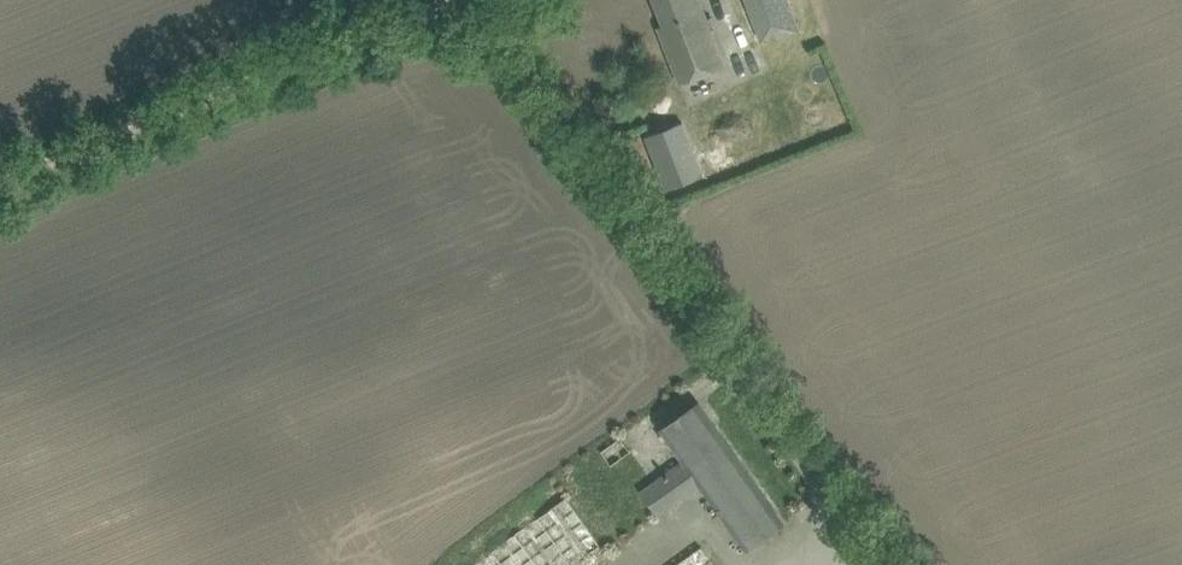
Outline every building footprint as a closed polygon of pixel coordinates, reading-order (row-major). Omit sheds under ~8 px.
[(664,24),(659,27),(681,84),(726,66),(716,40),(711,26),(715,24),(712,17),(708,18),(700,0),(655,0),(664,24)] [(763,39),(779,33),(780,36),(799,29),(788,0),(748,0),(763,39)] [(754,58),(745,62),(750,75),(759,71),(754,58)] [(684,121),(647,135),(668,189),(705,175),(684,121)] [(700,402),(680,416),(662,429),(685,461),(643,491),(659,514),(697,487),(694,483),(698,480),(747,549),(785,523),(700,402)] [(606,552),(567,497),(471,564),(589,564),(606,552)] [(702,547),(676,564),(715,564),(702,547)]
